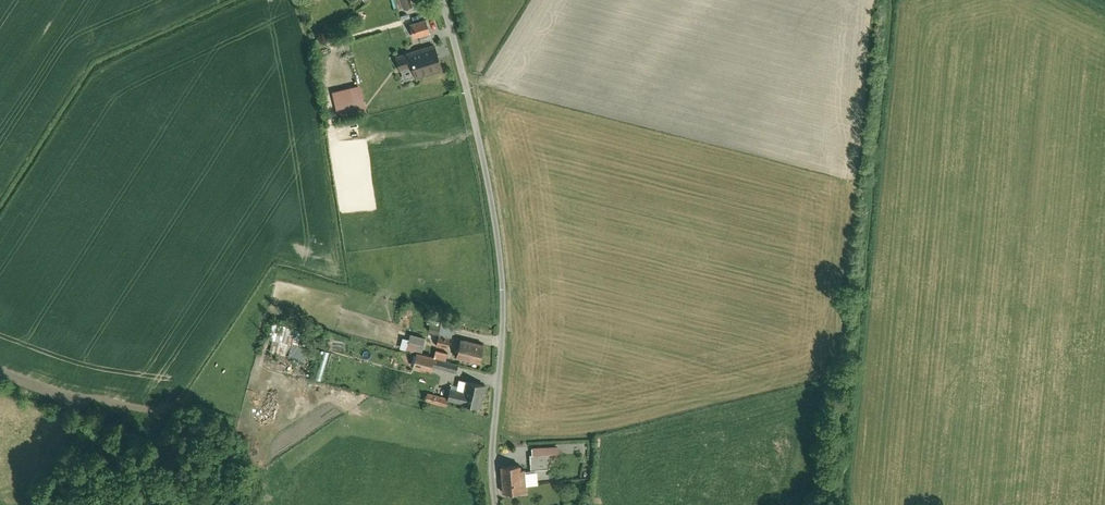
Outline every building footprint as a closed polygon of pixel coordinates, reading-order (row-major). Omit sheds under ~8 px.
[(430,12),(412,17),(417,32),(424,30),(434,27),(430,12)] [(434,27),(424,30),(426,38),(437,35),(434,27)] [(440,37),(399,50),(403,63),(418,59),(421,70),(447,63),(440,37)] [(364,84),(335,90),(341,118),(370,111),(364,84)] [(447,313),(443,328),(455,331),(459,332),(463,318),(447,313)] [(270,351),(288,356),(291,343),(296,344),(300,330),(277,324),(270,351)] [(420,346),(425,347),(430,330),(418,326),(416,333),(407,331),(404,341),(420,346)] [(441,327),(438,338),(451,342),(455,331),(443,328),(441,327)] [(489,339),(464,332),(459,351),(465,352),(464,355),(475,358),(475,355),(485,357),(489,339)] [(453,346),(440,343),(439,349),(452,352),(453,346)] [(291,357),(306,362),(310,349),(295,344),(291,357)] [(420,346),(416,360),(436,366),(440,351),(425,347),(420,346)] [(486,404),(492,380),(472,375),(469,386),(453,383),(451,392),(450,395),(452,395),(486,404)] [(431,396),(451,401),(452,395),(450,395),(451,392),(433,387),(431,396)] [(537,450),(551,449),(564,449),(564,440),(537,441),(537,450)] [(534,450),(535,465),(541,464),(551,464),(551,449),(537,450),(534,450)] [(528,460),(505,460),(506,488),(529,487),(528,460)] [(535,465),(530,465),(531,480),(542,480),(541,464),(535,465)]
